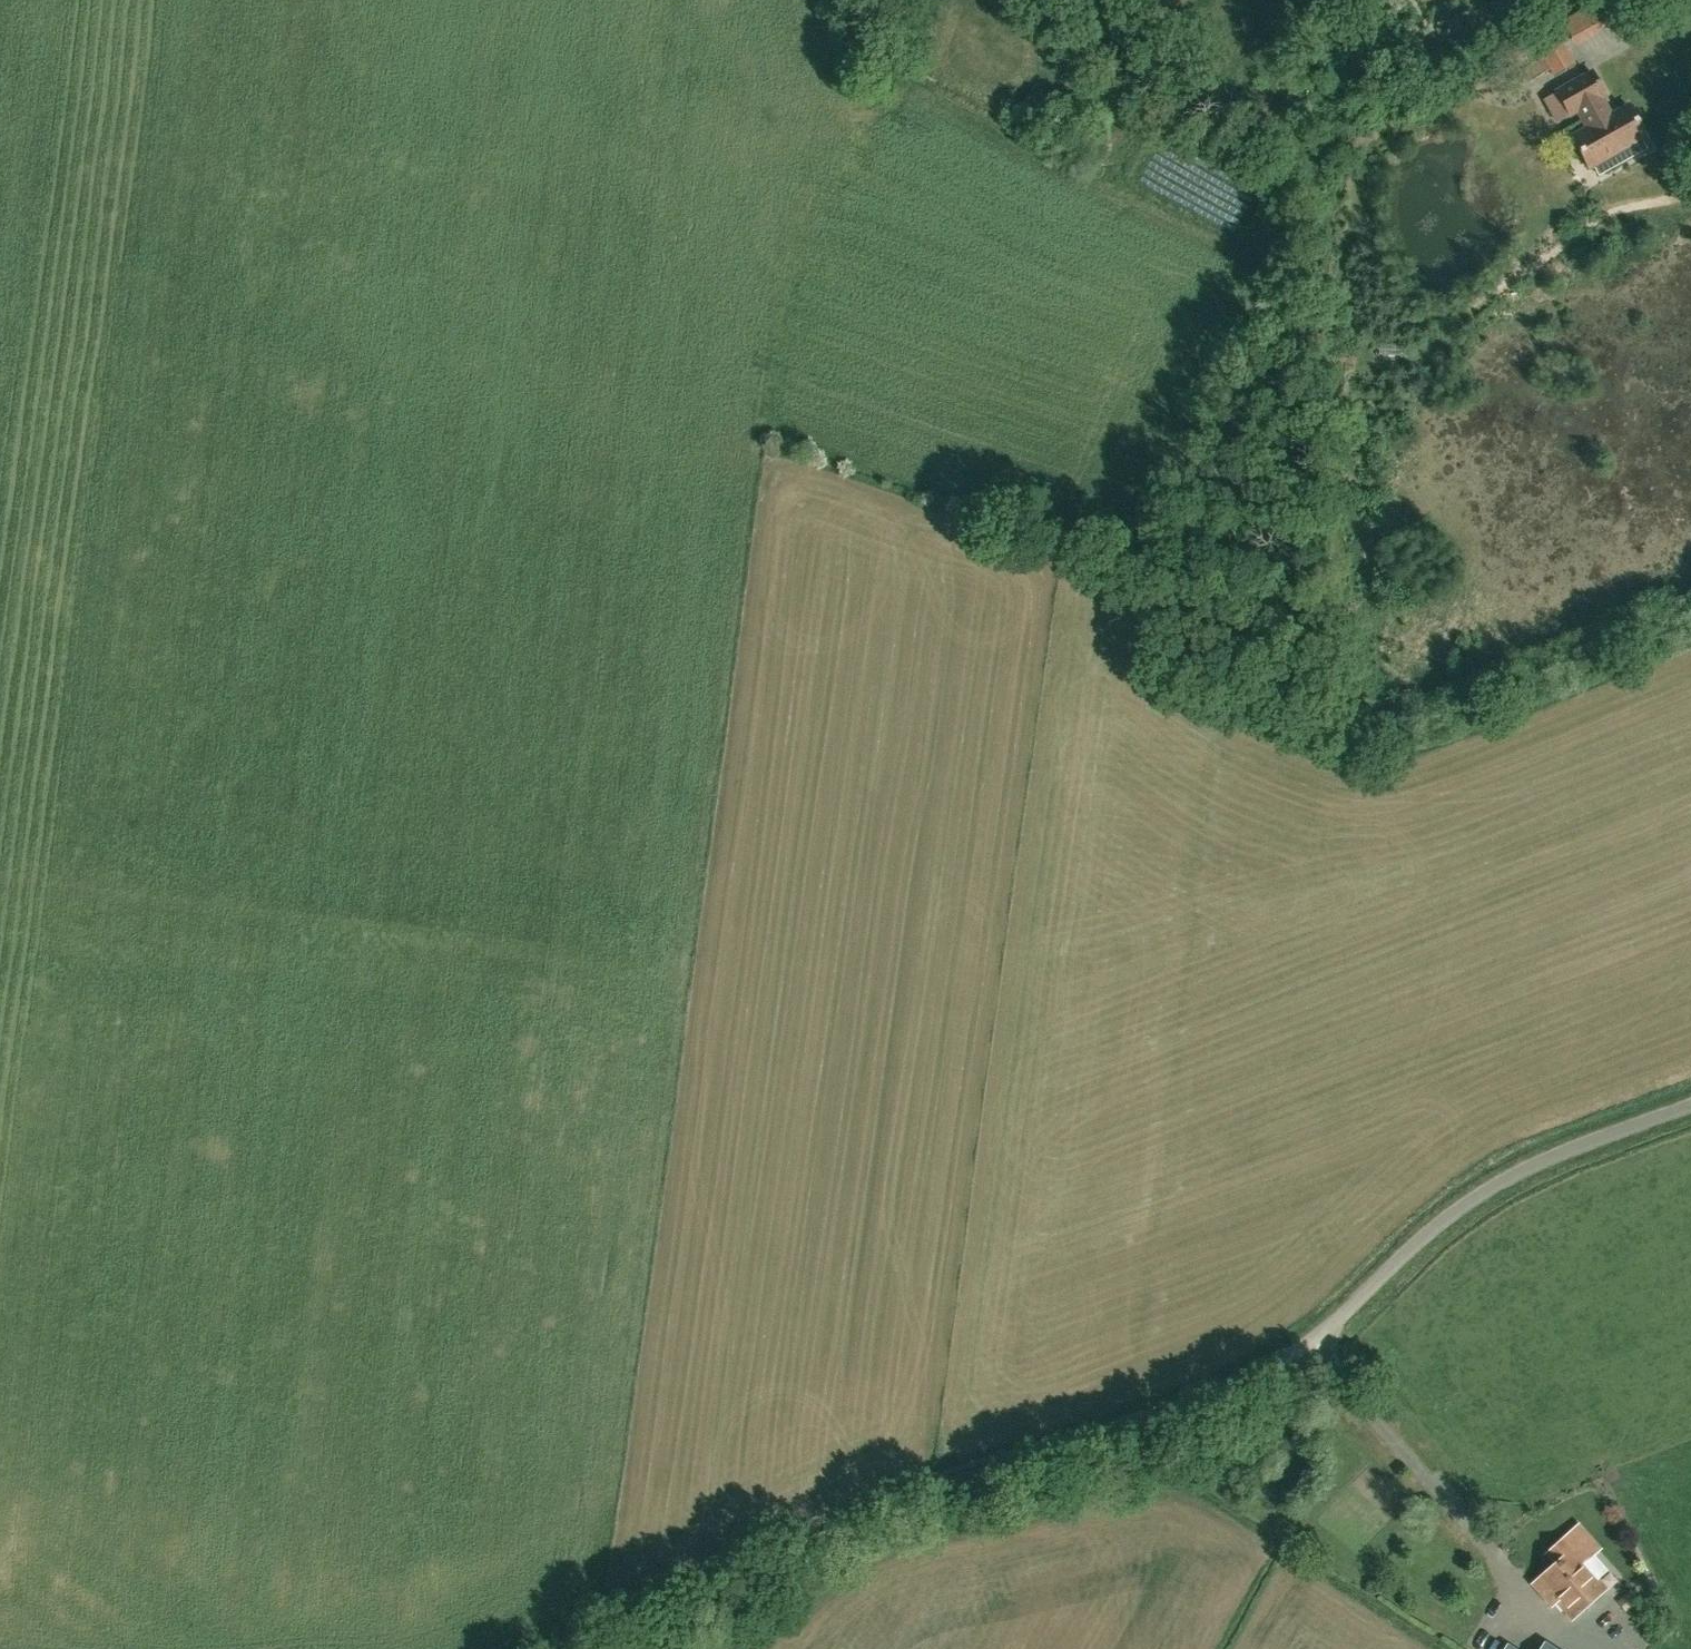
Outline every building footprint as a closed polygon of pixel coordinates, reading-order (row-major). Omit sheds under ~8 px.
[(1553,78),(1575,65),(1554,26),(1531,39),(1553,78)] [(1605,96),(1592,73),(1557,92),(1570,116),(1582,109),(1591,127),(1572,137),(1589,169),(1646,138),(1628,106),(1611,116),(1601,98),(1605,96)] [(1550,1608),(1557,1602),(1572,1619),(1606,1589),(1584,1564),(1585,1562),(1565,1538),(1547,1553),(1555,1563),(1530,1585),(1550,1608)] [(1630,1590),(1617,1602),(1626,1612),(1639,1601),(1630,1590)]
